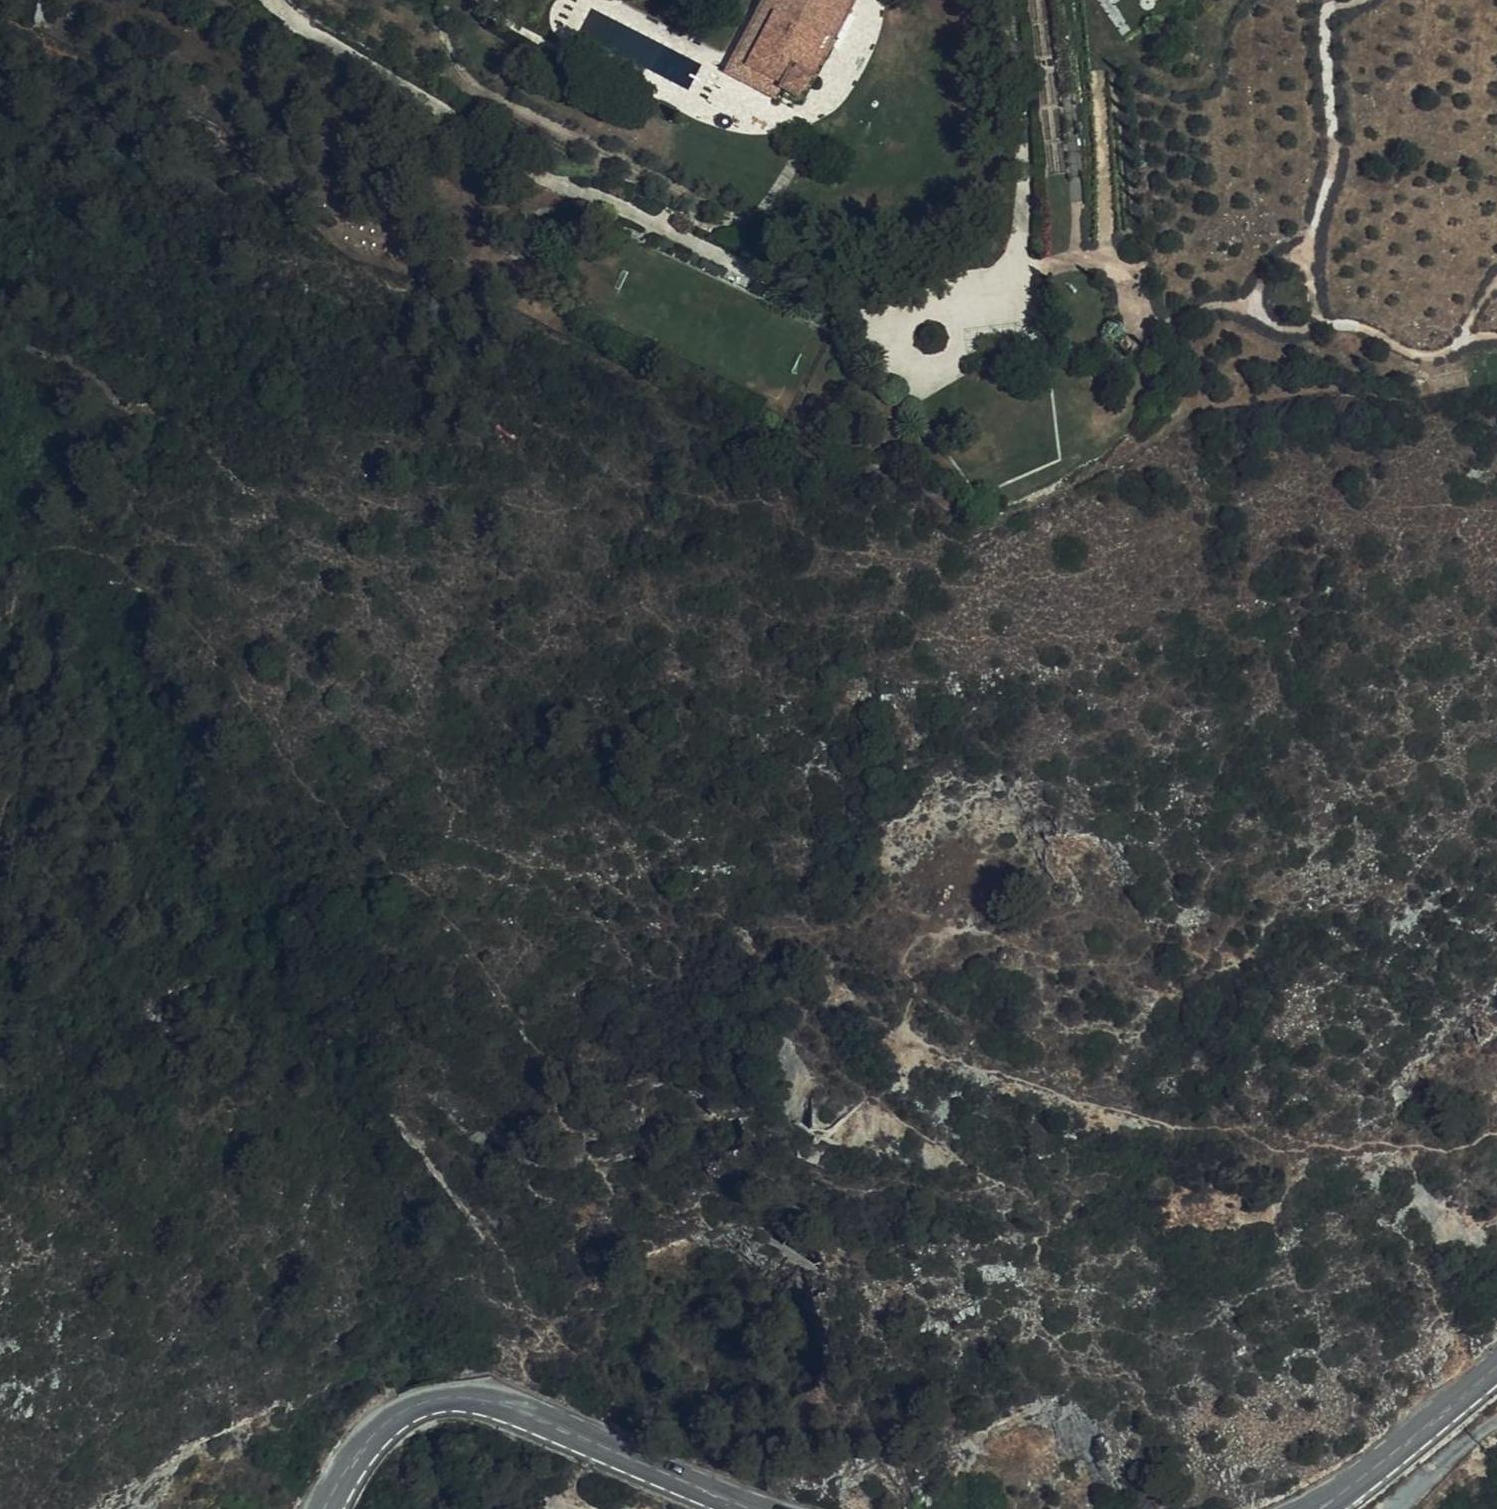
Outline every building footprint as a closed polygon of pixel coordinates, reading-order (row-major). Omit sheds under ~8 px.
[(758,14),(770,20),(744,73),(783,93),(780,98),(803,110),(817,83),(809,79),(840,16),(849,21),(859,2),(856,0),(765,0),(758,14)] [(776,106),(780,98),(783,93),(744,73),(770,20),(758,14),(725,78),(776,106)] [(849,21),(840,16),(809,79),(817,83),(849,21)]
